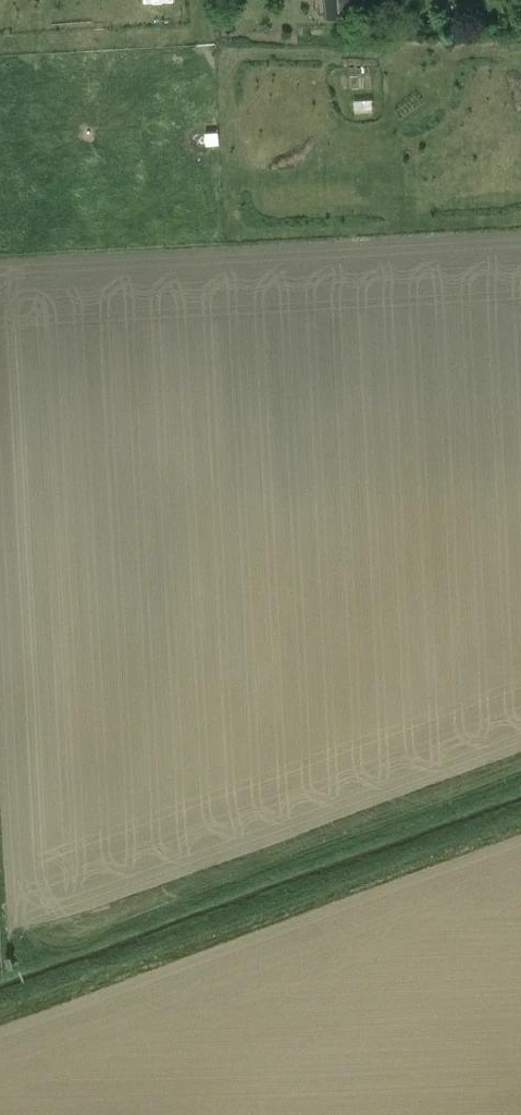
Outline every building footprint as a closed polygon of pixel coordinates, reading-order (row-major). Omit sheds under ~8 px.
[(329,19),(355,17),(353,0),(327,0),(329,19)]
